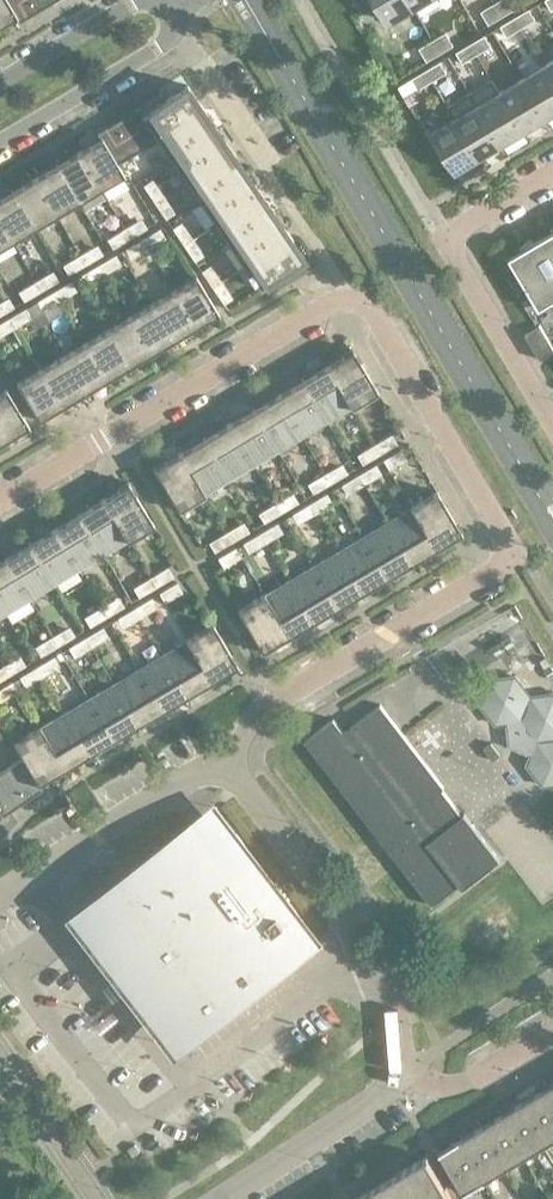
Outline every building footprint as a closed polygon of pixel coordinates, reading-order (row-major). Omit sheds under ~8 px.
[(14,16),(16,15),(7,0),(0,0),(0,24),(14,16)] [(16,15),(14,16),(18,21),(54,0),(7,0),(16,15)] [(409,0),(356,0),(363,12),(378,3),(388,20),(413,6),(409,0)] [(494,2),(502,15),(516,8),(511,0),(498,0),(494,2)] [(502,15),(494,2),(481,10),(489,23),(502,15)] [(537,19),(530,8),(515,16),(522,28),(537,19)] [(522,28),(515,16),(501,25),(507,36),(522,28)] [(446,31),(433,39),(440,52),(454,44),(446,31)] [(492,45),(485,34),(471,42),(478,54),(492,45)] [(440,52),(433,39),(419,47),(427,60),(440,52)] [(478,54),(471,42),(456,51),(463,63),(478,54)] [(544,64),(552,80),(552,59),(544,64)] [(448,72),(441,60),(426,69),(433,80),(448,72)] [(544,64),(522,78),(545,118),(552,113),(552,80),(544,64)] [(433,80),(426,69),(412,77),(419,89),(433,80)] [(492,78),(470,92),(501,144),(523,131),(499,91),(492,78)] [(545,118),(522,78),(499,91),(523,131),(545,118)] [(96,132),(100,137),(101,137),(116,163),(117,162),(158,138),(157,137),(202,106),(187,84),(165,98),(161,93),(96,132)] [(501,144),(470,92),(448,105),(455,117),(479,157),(501,144)] [(216,127),(202,106),(157,137),(158,138),(171,158),(216,127)] [(479,157),(455,117),(432,131),(455,171),(479,157)] [(231,149),(216,127),(171,158),(186,179),(231,149)] [(101,137),(100,137),(78,150),(100,187),(122,174),(123,176),(124,175),(117,162),(116,163),(101,137)] [(245,170),(231,149),(186,179),(200,201),(245,170)] [(100,187),(78,150),(57,163),(56,162),(55,162),(78,200),(100,187)] [(78,200),(55,162),(55,163),(56,164),(34,177),(56,214),(78,200)] [(260,191),(245,170),(200,201),(215,222),(260,191)] [(56,214),(34,177),(12,189),(12,188),(11,188),(34,227),(56,214)] [(152,178),(143,184),(155,201),(163,195),(152,178)] [(11,188),(10,189),(11,190),(0,197),(0,220),(12,240),(34,227),(11,188)] [(274,213),(260,191),(215,222),(229,243),(274,213)] [(174,211),(163,195),(155,201),(166,217),(174,211)] [(289,234),(274,213),(229,243),(244,265),(289,234)] [(141,217),(124,228),(130,237),(147,226),(141,217)] [(0,220),(0,247),(12,240),(0,220)] [(181,221),(172,227),(184,243),(192,237),(181,221)] [(165,236),(160,227),(142,237),(148,246),(165,236)] [(130,237),(124,228),(107,238),(112,247),(130,237)] [(541,238),(552,258),(552,230),(541,238)] [(304,257),(289,234),(244,265),(259,287),(304,257)] [(148,246),(142,237),(125,247),(131,256),(148,246)] [(203,254),(192,237),(184,243),(195,260),(203,254)] [(552,300),(552,258),(541,238),(530,244),(527,240),(529,238),(528,237),(519,246),(520,247),(521,246),(523,248),(509,257),(539,308),(552,300)] [(97,244),(80,254),(85,263),(102,253),(97,244)] [(121,262),(115,253),(98,264),(103,273),(121,262)] [(85,263),(80,254),(63,264),(68,273),(85,263)] [(103,273),(98,264),(81,274),(86,283),(103,273)] [(210,264),(201,270),(213,286),(221,280),(210,264)] [(52,270),(35,280),(41,289),(58,279),(52,270)] [(219,313),(195,274),(194,275),(194,276),(173,289),(195,326),(216,313),(217,314),(219,313)] [(41,289),(35,280),(18,290),(24,299),(41,289)] [(76,289),(71,280),(54,290),(59,299),(76,289)] [(232,296),(221,280),(213,286),(224,302),(232,296)] [(195,326),(173,289),(151,302),(173,340),(174,340),(173,338),(195,326)] [(59,299),(54,290),(37,300),(42,309),(59,299)] [(0,301),(0,313),(13,305),(8,296),(0,301)] [(173,340),(151,302),(129,315),(150,352),(172,339),(173,340)] [(32,315),(26,306),(9,316),(15,325),(32,315)] [(150,352),(129,315),(106,328),(129,366),(130,366),(129,365),(150,352)] [(9,316),(0,322),(0,334),(15,325),(9,316)] [(525,332),(540,358),(552,351),(552,346),(540,324),(525,332)] [(129,366),(106,328),(84,341),(106,378),(128,366),(128,367),(129,366)] [(106,378),(84,341),(62,355),(85,393),(85,392),(85,391),(106,378)] [(378,391),(352,347),(351,348),(352,349),(327,364),(352,406),(378,391)] [(85,393),(62,355),(40,368),(62,405),(83,392),(84,393),(85,393)] [(352,406),(327,364),(303,378),(302,377),(327,419),(350,405),(351,406),(352,406)] [(62,405),(40,368),(18,380),(18,379),(16,380),(39,420),(41,419),(40,417),(62,405)] [(327,419),(302,377),(301,378),(302,379),(278,393),(302,434),(327,419)] [(0,391),(0,430),(5,439),(27,425),(28,427),(29,426),(5,386),(4,388),(4,389),(0,391)] [(302,434),(278,393),(254,407),(253,406),(253,407),(277,449),(302,434)] [(277,449),(253,407),(252,407),(253,408),(229,422),(253,463),(277,449)] [(253,463),(229,422),(205,437),(204,435),(203,436),(228,478),(253,463)] [(391,433),(383,438),(388,447),(397,442),(391,433)] [(228,478),(203,436),(203,437),(179,452),(204,494),(205,493),(204,492),(228,478)] [(388,447),(383,438),(374,443),(380,452),(388,447)] [(380,452),(374,443),(357,453),(363,462),(380,452)] [(406,457),(400,448),(392,453),(397,462),(406,457)] [(204,494),(179,452),(155,466),(154,465),(153,466),(178,509),(204,494)] [(397,462),(392,453),(383,458),(389,468),(397,462)] [(342,462),(325,473),(330,482),(347,472),(342,462)] [(381,472),(376,463),(359,473),(364,482),(381,472)] [(330,482),(325,473),(308,483),(313,492),(330,482)] [(364,482),(359,473),(342,483),(347,492),(364,482)] [(127,483),(103,497),(128,539),(154,524),(128,481),(127,481),(127,483)] [(462,533),(437,490),(411,505),(436,547),(460,532),(461,534),(462,533)] [(293,492),(276,502),(281,511),(298,501),(293,492)] [(332,501),(326,492),(309,502),(315,511),(332,501)] [(128,539),(103,497),(79,512),(78,510),(78,511),(103,553),(126,538),(127,540),(128,539)] [(281,511),(276,502),(259,512),(264,521),(281,511)] [(315,511),(309,502),(292,513),(298,522),(315,511)] [(436,547),(411,505),(410,506),(410,507),(387,521),(412,563),(412,562),(412,561),(436,547)] [(103,553),(78,511),(77,511),(78,512),(54,527),(78,567),(103,553)] [(243,521),(226,531),(232,540),(249,530),(243,521)] [(412,563),(387,521),(362,535),(386,576),(410,562),(411,563),(412,563)] [(282,531),(277,522),(260,532),(265,541),(282,531)] [(78,567),(54,527),(30,541),(29,540),(29,541),(54,582),(78,567)] [(232,540),(226,531),(218,536),(223,545),(232,540)] [(265,541),(260,532),(243,542),(248,551),(265,541)] [(386,576),(362,535),(338,550),(362,592),(363,592),(362,590),(386,576)] [(223,545),(218,536),(209,541),(215,550),(223,545)] [(54,582),(29,541),(28,541),(29,542),(5,557),(29,597),(54,582)] [(241,555),(235,546),(227,551),(232,560),(241,555)] [(362,592),(338,550),(313,565),(337,605),(361,591),(362,592)] [(232,560),(227,551),(218,556),(224,565),(232,560)] [(5,557),(0,559),(0,604),(5,612),(29,597),(5,557)] [(337,605),(313,565),(288,579),(313,621),(314,621),(313,620),(337,605)] [(166,567),(149,577),(155,586),(172,576),(166,567)] [(155,586),(149,577),(132,587),(138,596),(155,586)] [(313,621),(288,579),(265,593),(264,592),(263,593),(288,635),(312,621),(312,622),(313,621)] [(181,591),(175,582),(167,587),(172,596),(181,591)] [(172,596),(167,587),(158,592),(164,601),(172,596)] [(288,635),(263,593),(237,608),(263,651),(264,650),(263,649),(288,635)] [(118,595),(101,605),(107,614),(124,604),(118,595)] [(157,605),(152,596),(135,606),(140,615),(157,605)] [(107,614),(101,605),(84,615),(89,625),(107,614)] [(140,615),(135,606),(118,616),(123,625),(140,615)] [(212,622),(187,637),(211,679),(236,665),(237,666),(238,665),(212,622)] [(69,625),(52,635),(57,644),(74,634),(69,625)] [(108,634),(102,625),(85,635),(91,644),(108,634)] [(57,644),(52,635),(35,645),(41,654),(57,644)] [(91,644),(85,635),(68,646),(74,655),(91,644)] [(211,679),(187,637),(186,638),(186,639),(163,653),(188,695),(187,694),(211,679)] [(188,695),(163,653),(138,668),(162,709),(186,694),(187,696),(188,695)] [(20,654),(3,665),(9,674),(26,663),(20,654)] [(59,664),(53,655),(36,665),(42,674),(59,664)] [(3,665),(0,667),(0,679),(9,674),(3,665)] [(42,674),(36,665),(19,676),(25,685),(42,674)] [(162,709),(138,668),(113,683),(138,724),(139,724),(138,723),(162,709)] [(478,702),(495,724),(504,723),(507,746),(529,755),(525,764),(542,786),(552,784),(552,690),(532,693),(516,673),(488,677),(478,702)] [(18,689),(13,680),(4,685),(10,694),(18,689)] [(138,724),(113,683),(89,697),(113,738),(137,724),(138,725),(138,724)] [(4,685),(0,688),(0,696),(2,699),(10,694),(4,685)] [(113,738),(89,697),(64,712),(89,754),(90,753),(89,752),(113,738)] [(344,731),(333,718),(305,740),(432,904),(459,883),(463,888),(500,859),(464,812),(462,814),(442,788),(444,786),(380,703),(344,731)] [(89,754),(64,712),(41,726),(40,725),(39,725),(64,767),(88,753),(88,754),(89,754)] [(64,767),(39,725),(13,740),(22,756),(23,756),(38,782),(39,782),(64,767)] [(484,748),(493,759),(501,753),(492,742),(484,748)] [(22,756),(0,771),(0,816),(3,814),(42,787),(39,782),(38,782),(23,756),(22,756)] [(323,947),(218,808),(78,914),(184,1053),(323,947)] [(539,1091),(552,1115),(552,1083),(539,1091)] [(539,1091),(519,1103),(544,1144),(552,1139),(552,1115),(539,1091)] [(544,1144),(519,1103),(500,1115),(524,1156),(544,1144)] [(524,1156),(500,1115),(480,1126),(504,1168),(524,1156)] [(504,1168),(480,1126),(460,1138),(485,1179),(504,1168)] [(485,1179),(460,1138),(439,1151),(464,1192),(485,1179)] [(374,1186),(382,1198),(453,1198),(427,1155),(374,1186)] [(374,1186),(352,1198),(382,1198),(374,1186)]
